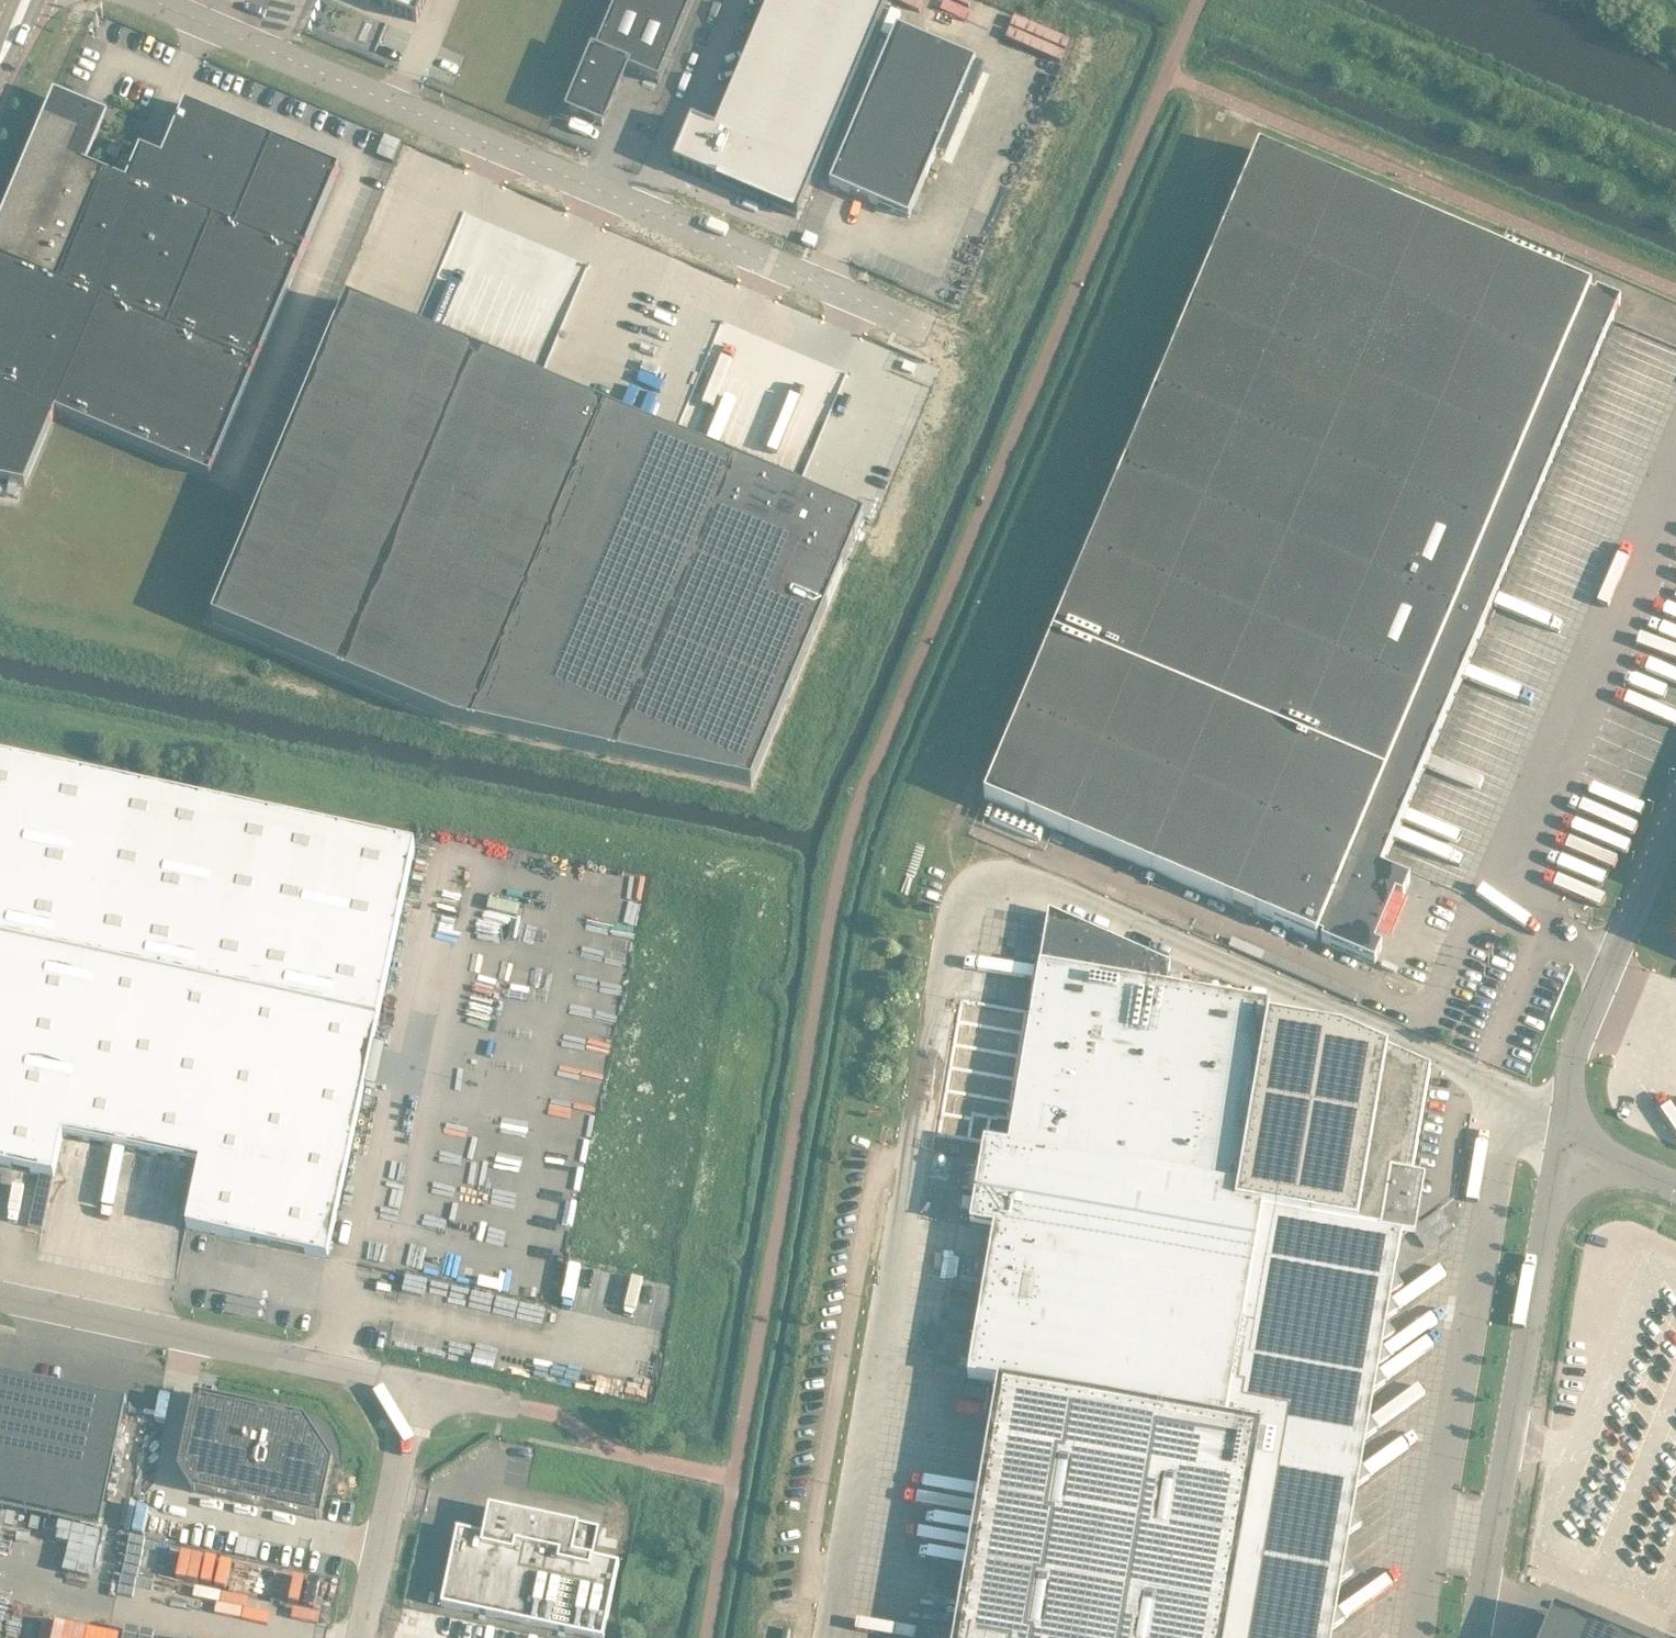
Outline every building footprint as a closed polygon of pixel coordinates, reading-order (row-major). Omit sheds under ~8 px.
[(382,4),(417,19),(425,0),(384,0),(382,4)] [(626,67),(658,81),(692,0),(616,0),(570,110),(602,124),(626,67)] [(887,0),(768,0),(714,128),(691,119),(673,162),(797,214),(887,0)] [(975,59),(896,25),(829,182),(908,215),(975,59)] [(90,109),(90,108),(90,107),(90,106),(90,105),(89,104),(89,103),(88,103),(87,102),(86,102),(85,102),(84,102),(83,102),(82,102),(81,103),(80,104),(80,105),(69,100),(66,99),(0,256),(0,478),(25,484),(56,410),(209,475),(339,166),(185,101),(162,156),(157,166),(135,157),(126,180),(87,163),(84,162),(103,115),(90,109)] [(401,139),(385,132),(376,152),(392,159),(401,139)] [(1380,866),(1620,301),(1596,290),(1594,294),(1589,292),(1591,289),(1259,148),(984,796),(1316,937),(1318,933),(1322,935),(1321,939),(1374,962),(1382,945),(1374,942),(1395,892),(1402,895),(1410,878),(1380,866)] [(347,300),(212,619),(455,721),(612,755),(751,785),(864,518),(797,489),(735,463),(672,437),(538,380),(414,328),(347,300)] [(54,1175),(63,1132),(200,1161),(187,1226),(328,1256),(415,846),(0,757),(0,1163),(54,1175)] [(1389,1262),(1397,1256),(1401,1234),(1401,1231),(1412,1172),(1431,1066),(1341,1026),(1267,1013),(1269,1001),(1167,983),(1170,963),(1049,909),(1008,1145),(984,1140),(970,1223),(994,1227),(977,1321),(968,1376),(998,1381),(992,1413),(953,1637),(1324,1637),(1327,1617),(1335,1571),(1343,1525),(1352,1476),(1360,1430),(1368,1381),(1372,1357),(1376,1333),(1380,1310),(1384,1287),(1389,1262)] [(0,1372),(0,1463),(108,1486),(126,1399),(0,1372)] [(194,1392),(178,1467),(192,1489),(320,1516),(332,1459),(304,1415),(194,1392)] [(457,1527),(441,1603),(603,1637),(619,1562),(594,1556),(600,1528),(499,1507),(493,1535),(457,1527)] [(238,1535),(235,1552),(256,1556),(260,1539),(238,1535)] [(1610,1633),(1553,1609),(1541,1637),(1622,1637),(1610,1633)]
